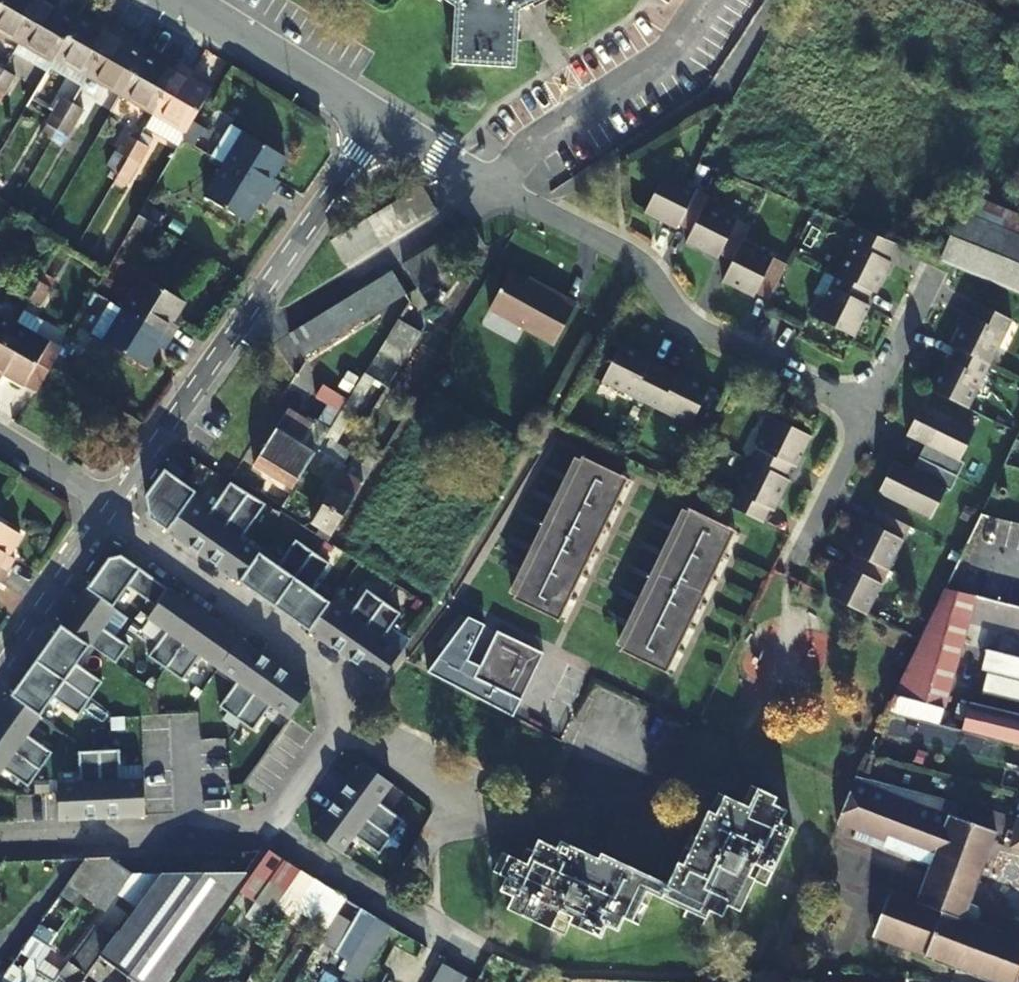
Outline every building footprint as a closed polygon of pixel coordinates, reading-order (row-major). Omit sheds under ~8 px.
[(16,48),(43,0),(0,0),(0,39),(16,48)] [(53,59),(74,21),(53,9),(57,1),(55,0),(43,0),(16,48),(33,58),(35,55),(50,64),(53,59)] [(452,2),(448,62),(509,65),(512,9),(531,0),(448,0),(452,2)] [(74,21),(53,59),(68,68),(66,71),(84,81),(113,28),(100,21),(97,27),(77,17),(74,21)] [(113,28),(84,81),(98,90),(100,87),(118,98),(143,55),(122,43),(126,36),(113,28)] [(33,58),(16,48),(11,58),(43,76),(46,71),(50,64),(35,55),(33,58)] [(147,119),(177,66),(165,60),(161,66),(143,55),(118,98),(131,106),(130,109),(147,119)] [(68,68),(53,59),(50,64),(46,71),(79,89),(84,81),(66,71),(68,68)] [(193,123),(209,94),(186,80),(189,74),(177,66),(147,119),(164,129),(166,125),(185,137),(193,123)] [(0,77),(0,95),(8,81),(0,76),(0,77)] [(48,119),(59,125),(68,109),(58,103),(48,119)] [(68,109),(59,125),(68,131),(78,114),(68,109)] [(193,123),(185,137),(183,140),(186,142),(198,149),(207,132),(193,123)] [(235,155),(246,136),(231,127),(212,158),(225,166),(232,153),(235,155)] [(232,153),(225,166),(274,195),(282,183),(275,178),(286,159),(246,136),(235,155),(232,153)] [(111,157),(122,163),(133,145),(122,139),(111,157)] [(133,145),(122,163),(132,169),(143,152),(133,145)] [(274,195),(225,166),(214,184),(216,185),(208,200),(248,224),(260,204),(266,208),(274,195)] [(662,170),(659,176),(676,185),(679,179),(662,170)] [(659,176),(643,209),(662,219),(664,214),(677,221),(690,227),(684,239),(703,249),(705,244),(718,251),(731,257),(721,278),(739,287),(742,283),(754,290),(768,296),(785,262),(757,247),(754,254),(738,246),(741,239),(749,223),(720,208),(717,215),(702,207),(705,201),(709,193),(679,179),(676,185),(659,176)] [(938,260),(1018,292),(1018,213),(967,191),(938,260)] [(422,218),(406,192),(395,199),(410,224),(422,218)] [(410,224),(395,199),(384,206),(399,231),(410,224)] [(705,201),(702,207),(717,215),(720,208),(705,201)] [(399,231),(384,206),(371,214),(386,239),(399,231)] [(141,220),(155,229),(161,218),(145,207),(138,218),(141,220)] [(371,214),(358,221),(373,246),(386,239),(371,214)] [(664,214),(662,219),(676,225),(677,221),(664,214)] [(149,239),(155,229),(141,220),(138,218),(132,228),(149,239)] [(373,246),(358,221),(346,229),(361,254),(373,246)] [(818,294),(809,313),(852,335),(862,316),(857,314),(863,301),(870,289),(874,291),(884,272),(879,270),(885,257),(893,241),(857,227),(823,296),(818,294)] [(346,229),(336,235),(350,260),(361,254),(346,229)] [(445,237),(459,260),(470,254),(456,230),(445,237)] [(350,260),(336,235),(326,241),(341,266),(350,260)] [(434,244),(448,267),(459,260),(445,237),(434,244)] [(741,239),(738,246),(754,254),(757,247),(741,239)] [(422,251),(437,274),(448,267),(434,244),(422,251)] [(705,244),(703,249),(716,256),(718,251),(705,244)] [(411,258),(425,281),(437,274),(422,251),(411,258)] [(885,257),(879,270),(884,272),(890,260),(885,257)] [(399,265),(414,288),(425,281),(411,258),(399,265)] [(560,294),(513,267),(490,305),(555,342),(578,301),(562,292),(560,294)] [(376,278),(390,302),(402,294),(388,271),(376,278)] [(13,288),(25,296),(34,280),(23,273),(13,288)] [(390,302),(376,278),(364,285),(378,309),(390,302)] [(34,280),(25,296),(36,303),(46,288),(34,280)] [(128,299),(120,311),(172,342),(179,329),(172,325),(183,306),(142,283),(131,300),(128,299)] [(742,283),(739,287),(752,294),(754,290),(742,283)] [(353,292),(367,316),(378,309),(364,285),(353,292)] [(342,299),(356,322),(367,316),(353,292),(342,299)] [(331,305),(346,329),(356,322),(342,299),(331,305)] [(863,301),(857,314),(862,316),(868,304),(863,301)] [(936,368),(927,387),(966,407),(1011,319),(976,301),(969,315),(963,327),(958,325),(949,344),(954,346),(947,358),(941,370),(936,368)] [(110,328),(120,311),(111,305),(92,337),(104,346),(113,330),(110,328)] [(346,329),(331,305),(321,312),(335,335),(346,329)] [(39,320),(19,307),(11,321),(31,333),(39,320)] [(172,342),(120,311),(110,328),(113,330),(104,346),(145,370),(157,350),(164,353),(172,342)] [(310,318),(325,341),(335,335),(321,312),(310,318)] [(965,313),(958,325),(963,327),(969,315),(965,313)] [(11,321),(0,315),(0,340),(11,321)] [(325,341),(310,318),(299,325),(313,349),(325,341)] [(422,336),(395,319),(382,340),(409,356),(422,336)] [(0,340),(0,375),(17,384),(33,394),(50,365),(56,355),(59,350),(44,341),(31,333),(11,321),(0,340)] [(313,349),(299,325),(287,332),(301,356),(313,349)] [(619,339),(600,377),(644,400),(688,422),(707,383),(689,374),(686,378),(674,372),(661,365),(648,359),(636,352),(638,348),(619,339)] [(638,348),(636,352),(648,359),(651,354),(638,348)] [(73,366),(56,355),(50,365),(52,367),(67,376),(73,366)] [(943,356),(936,368),(941,370),(947,358),(943,356)] [(676,368),(674,372),(686,378),(689,374),(676,368)] [(321,396),(297,382),(290,395),(314,409),(321,396)] [(891,459),(875,490),(928,517),(943,486),(948,489),(955,475),(962,461),(957,458),(972,428),(920,402),(904,433),(923,442),(928,445),(915,471),(910,468),(891,459)] [(748,457),(725,502),(760,519),(766,506),(773,493),(777,496),(787,477),(782,475),(789,462),(795,450),(799,452),(808,433),(765,412),(756,430),(760,432),(748,457)] [(305,466),(293,459),(286,454),(294,440),(297,437),(294,436),(302,424),(283,413),(253,462),(293,486),(305,466)] [(306,465),(328,478),(337,463),(346,448),(324,435),(306,465)] [(302,444),(294,440),(286,454),(293,459),(302,444)] [(916,455),(910,468),(915,471),(928,445),(923,442),(916,455)] [(795,450),(789,462),(793,464),(799,452),(795,450)] [(626,474),(579,452),(510,595),(557,618),(626,474)] [(328,478),(335,483),(344,468),(337,463),(328,478)] [(196,490),(165,467),(146,494),(148,517),(167,530),(188,500),(196,490)] [(362,478),(344,468),(335,483),(311,520),(329,532),(362,478)] [(202,555),(247,492),(230,480),(207,513),(188,500),(167,530),(202,555)] [(1001,499),(1004,497),(1006,491),(1002,485),(997,485),(992,489),(992,494),(994,498),(1001,499)] [(237,581),(257,552),(239,539),(264,504),(247,492),(202,555),(237,581)] [(773,493),(766,506),(771,508),(777,496),(773,493)] [(733,530),(684,506),(616,646),(664,670),(733,530)] [(823,593),(856,609),(864,593),(871,596),(885,568),(879,565),(886,549),(893,553),(907,524),(873,507),(865,520),(859,532),(855,531),(846,549),(850,551),(843,564),(837,576),(833,574),(823,593)] [(865,520),(861,518),(855,531),(859,532),(865,520)] [(7,568),(15,556),(6,550),(18,530),(0,519),(0,564),(7,568)] [(272,605),(310,551),(293,540),(275,565),(257,552),(237,581),(272,605)] [(886,549),(879,565),(885,568),(893,553),(886,549)] [(307,630),(327,602),(309,589),(327,563),(310,551),(272,605),(307,630)] [(127,587),(156,607),(168,589),(120,555),(108,558),(86,589),(112,608),(127,587)] [(839,562),(833,574),(837,576),(843,564),(839,562)] [(943,583),(883,707),(936,720),(973,591),(943,583)] [(112,608),(86,589),(60,625),(90,646),(115,664),(128,646),(102,628),(115,610),(112,608)] [(148,657),(165,669),(204,614),(168,589),(156,607),(148,618),(166,631),(148,657)] [(341,655),(380,601),(363,589),(345,615),(327,602),(307,630),(341,655)] [(864,593),(856,609),(863,613),(871,596),(864,593)] [(397,613),(380,601),(341,655),(376,680),(396,652),(379,639),(397,613)] [(200,655),(219,668),(239,639),(204,614),(165,669),(182,681),(200,655)] [(90,646),(60,625),(35,660),(90,700),(102,683),(77,664),(90,646)] [(496,626),(488,641),(503,650),(512,634),(496,626)] [(518,698),(542,649),(512,634),(503,650),(488,641),(472,675),(518,698)] [(219,707),(236,719),(275,664),(239,639),(219,668),(237,681),(219,707)] [(90,700),(35,660),(10,696),(40,717),(53,698),(78,717),(90,700)] [(275,664),(236,719),(253,731),(271,705),(289,718),(310,689),(275,664)] [(990,669),(985,689),(1018,698),(1018,677),(990,669)] [(10,696),(0,710),(0,742),(40,770),(52,753),(27,735),(40,717),(10,696)] [(969,697),(961,727),(1018,741),(1018,710),(969,697)] [(0,742),(0,773),(2,769),(28,787),(40,770),(0,742)] [(102,817),(99,750),(78,751),(80,783),(57,784),(59,819),(102,817)] [(120,750),(99,750),(102,817),(145,816),(144,780),(121,781),(120,750)] [(390,780),(361,760),(336,795),(391,834),(403,817),(377,799),(390,780)] [(833,819),(852,826),(850,834),(928,863),(916,898),(889,888),(870,934),(998,981),(1018,981),(1018,971),(1018,970),(1018,968),(1018,935),(975,919),(979,909),(975,903),(968,900),(993,829),(948,812),(954,799),(851,773),(833,819)] [(505,907),(554,931),(561,918),(597,936),(603,923),(615,929),(620,919),(636,925),(651,895),(683,911),(679,917),(695,925),(700,927),(707,914),(719,921),(724,910),(736,915),(756,873),(765,876),(788,825),(781,822),(786,810),(777,805),(780,798),(752,785),(745,803),(723,793),(714,811),(709,809),(691,847),(685,844),(665,883),(597,852),(595,856),(559,840),(554,848),(536,839),(531,848),(524,845),(518,856),(500,848),(490,868),(503,874),(497,887),(511,894),(505,907)] [(391,834),(336,795),(311,831),(340,851),(353,833),(379,851),(391,834)] [(1017,816),(1008,846),(1018,849),(1018,817),(1017,816)] [(66,875),(86,887),(112,850),(113,850),(114,847),(84,848),(82,851),(66,875)] [(266,848),(237,889),(253,899),(281,857),(266,848)] [(86,887),(107,901),(134,863),(113,850),(112,850),(86,887)] [(85,973),(94,980),(111,966),(132,980),(130,981),(161,981),(241,866),(161,870),(132,909),(116,931),(110,940),(85,973)] [(295,904),(313,876),(298,867),(276,901),(291,910),(295,904)] [(132,909),(161,870),(133,872),(130,877),(116,898),(132,909)] [(330,886),(313,876),(295,904),(311,915),(330,886)] [(342,894),(330,886),(311,915),(324,923),(342,894)] [(324,923),(318,934),(336,945),(360,904),(342,894),(324,923)] [(360,904),(335,947),(351,956),(375,915),(376,913),(360,904)] [(351,956),(344,967),(360,976),(389,923),(375,915),(351,956)] [(110,940),(116,931),(99,920),(94,929),(110,940)] [(26,959),(34,964),(48,944),(28,931),(15,949),(28,956),(26,959)] [(48,944),(34,964),(40,969),(46,961),(59,970),(66,960),(67,958),(48,944)] [(29,973),(8,959),(0,972),(0,981),(22,981),(29,973)] [(85,973),(66,960),(59,970),(66,975),(61,981),(78,981),(80,979),(85,973)] [(427,981),(449,981),(456,971),(438,962),(427,981)] [(449,981),(459,981),(463,975),(456,971),(449,981)]
